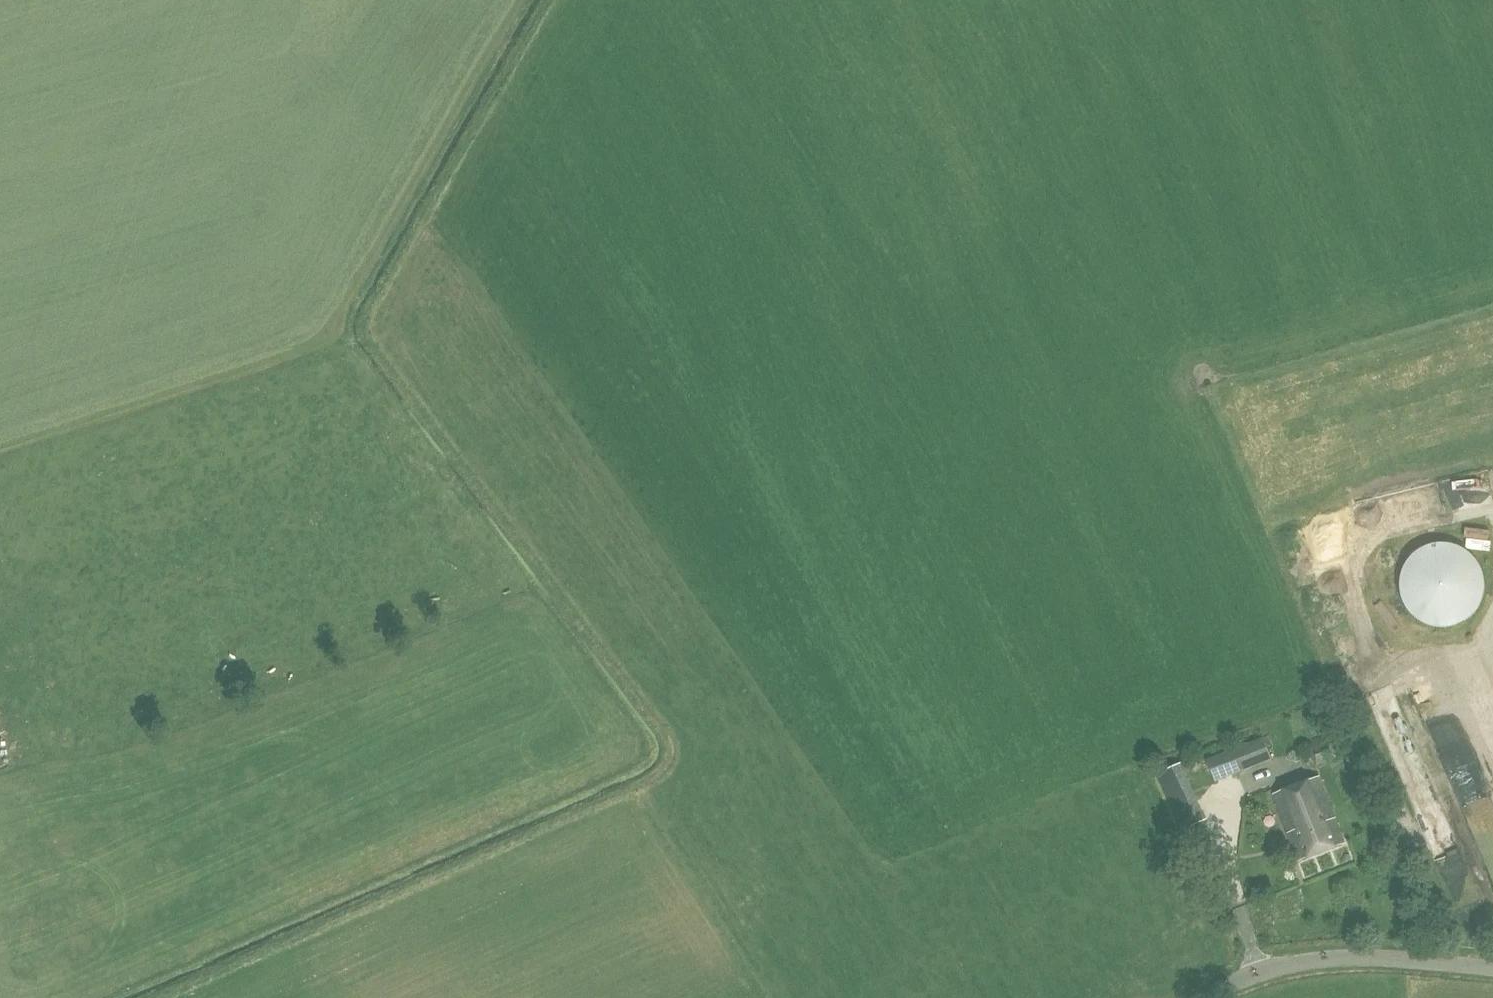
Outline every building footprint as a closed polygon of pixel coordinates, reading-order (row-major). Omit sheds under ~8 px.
[(1430,627),(1442,629),(1454,627),(1465,622),(1474,614),(1481,604),(1484,592),(1484,580),(1481,568),(1474,558),(1465,550),(1454,545),(1442,543),(1430,545),(1419,550),(1409,558),(1403,568),(1399,580),(1399,592),(1403,604),(1409,614),(1419,622),(1430,627)] [(1388,716),(1399,739),(1413,732),(1403,709),(1388,716)] [(1215,780),(1271,758),(1264,738),(1207,760),(1215,780)] [(1205,819),(1185,776),(1163,786),(1183,829),(1205,819)] [(1299,860),(1345,842),(1319,776),(1273,794),(1299,860)]
